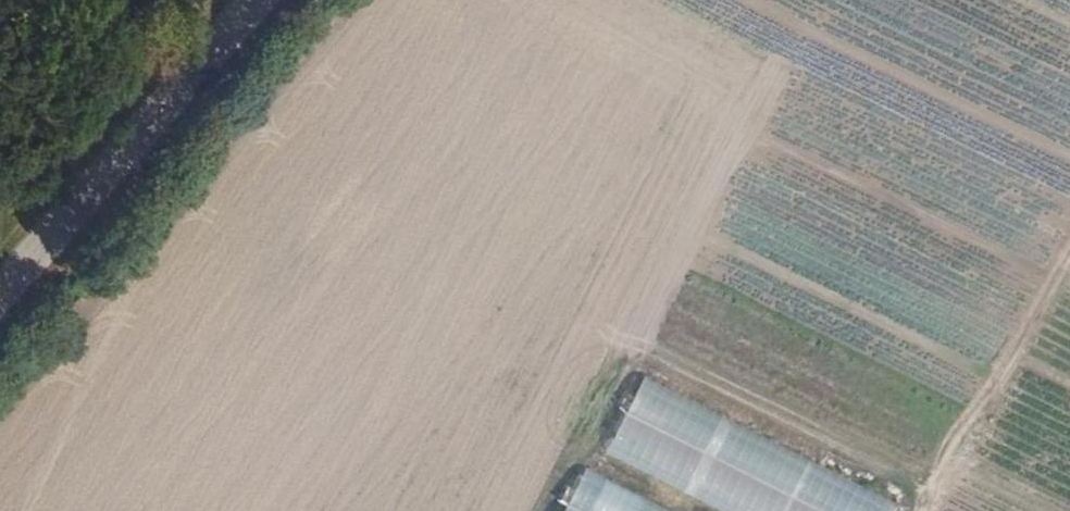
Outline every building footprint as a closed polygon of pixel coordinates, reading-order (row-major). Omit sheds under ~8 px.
[(897,506),(644,378),(606,454),(719,510),(894,510),(897,506)] [(588,474),(569,510),(662,510),(588,474)]
